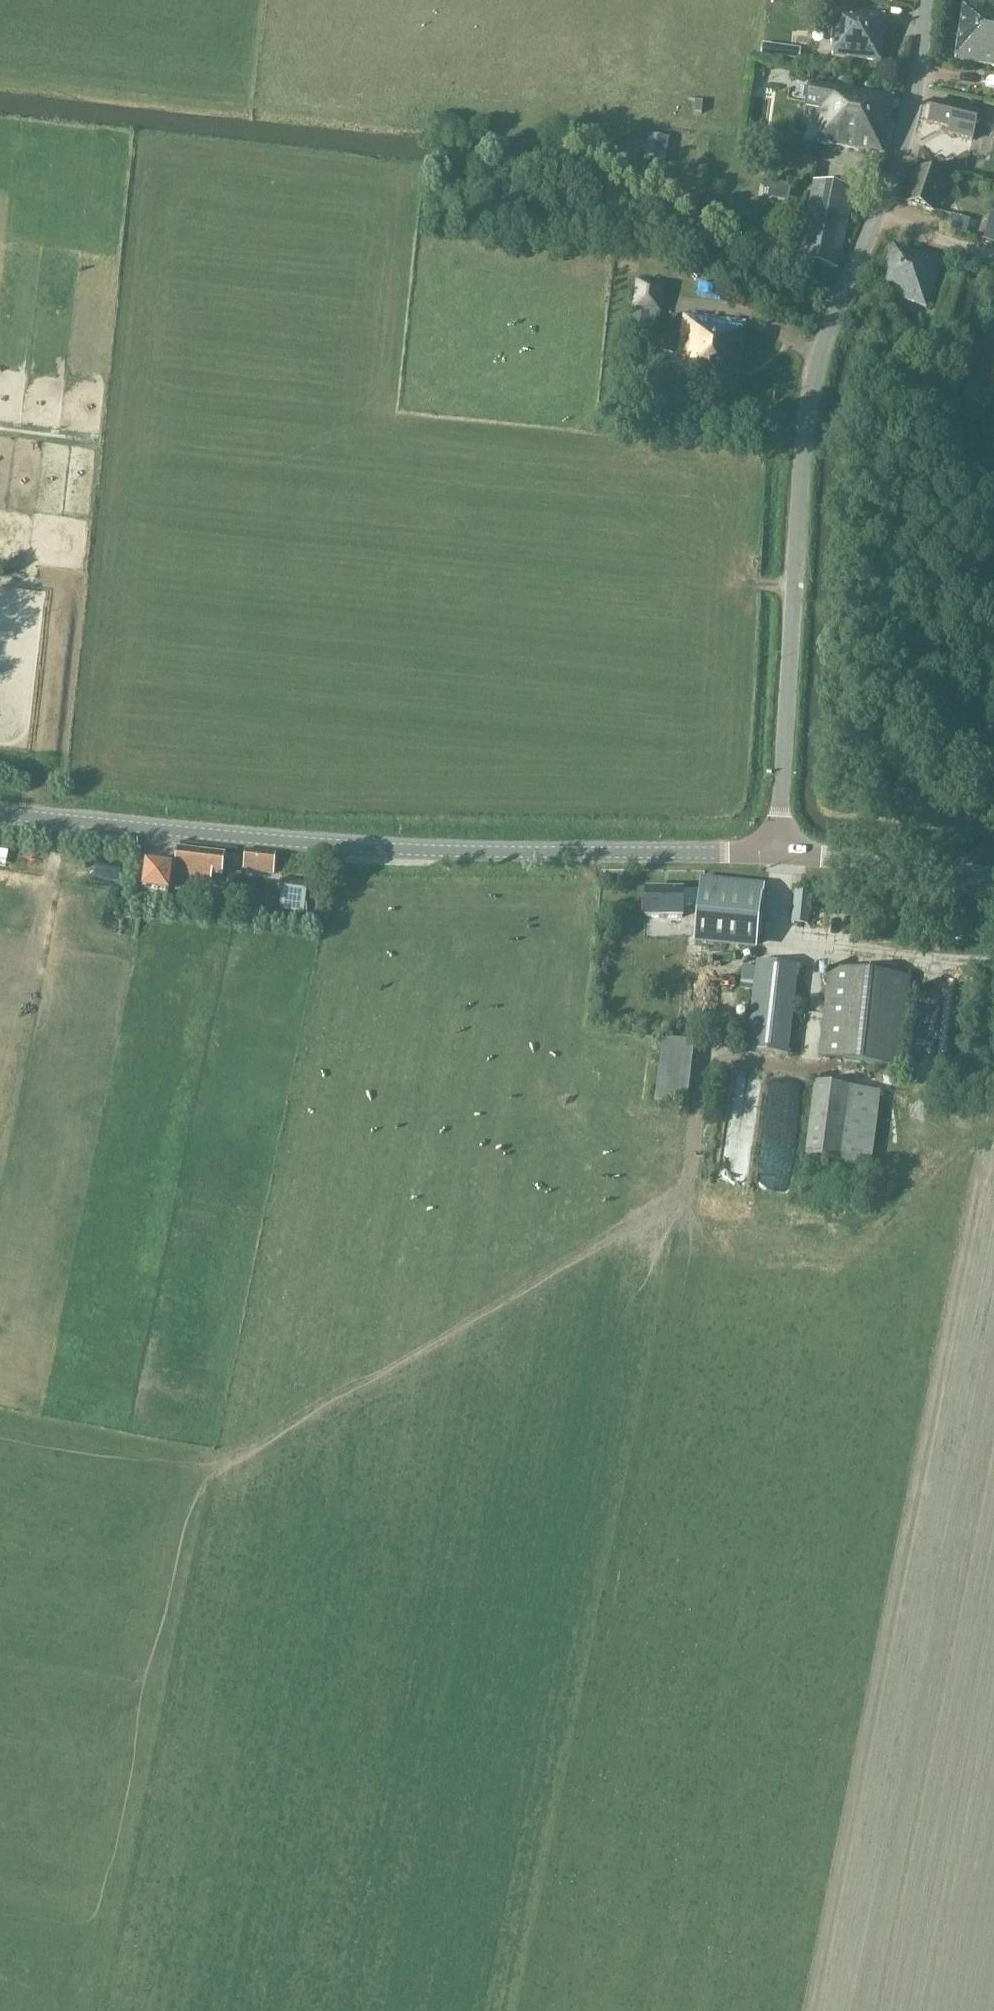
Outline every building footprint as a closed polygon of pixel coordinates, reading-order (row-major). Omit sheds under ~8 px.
[(829,0),(807,0),(806,10),(828,12),(829,0)] [(962,6),(954,61),(993,67),(993,10),(962,6)] [(881,60),(885,17),(839,13),(836,43),(839,44),(838,56),(881,60)] [(809,85),(805,109),(822,112),(819,129),(821,130),(819,145),(882,155),(892,98),(826,87),(809,85)] [(978,110),(961,106),(934,101),(930,122),(951,126),(949,133),(973,137),(978,110)] [(760,162),(745,160),(743,174),(759,176),(760,162)] [(945,179),(920,170),(908,203),(933,212),(945,179)] [(838,268),(854,190),(813,182),(798,260),(838,268)] [(925,306),(941,262),(893,245),(877,289),(925,306)] [(666,285),(636,280),(631,310),(633,311),(631,324),(658,328),(660,315),(661,315),(666,285)] [(732,323),(683,316),(673,385),(737,394),(746,329),(731,327),(732,323)] [(177,847),(175,868),(171,867),(172,866),(145,863),(142,889),(169,892),(169,889),(179,890),(180,882),(211,885),(212,874),(222,875),(225,853),(177,847)] [(276,853),(244,849),(241,871),(273,875),(276,853)] [(683,890),(644,890),(644,919),(683,919),(683,908),(696,908),(693,945),(755,952),(760,906),(762,906),(764,884),(700,878),(698,891),(683,891),(683,890)] [(300,884),(290,883),(288,897),(299,898),(300,884)] [(794,892),(790,922),(808,925),(811,894),(794,892)] [(788,1055),(798,967),(755,961),(755,969),(741,967),(739,989),(752,991),(745,1051),(788,1055)] [(900,1068),(910,977),(828,968),(818,1057),(900,1068)] [(686,1106),(693,1042),(661,1039),(654,1102),(686,1106)] [(871,1166),(880,1093),(814,1084),(804,1157),(871,1166)]
